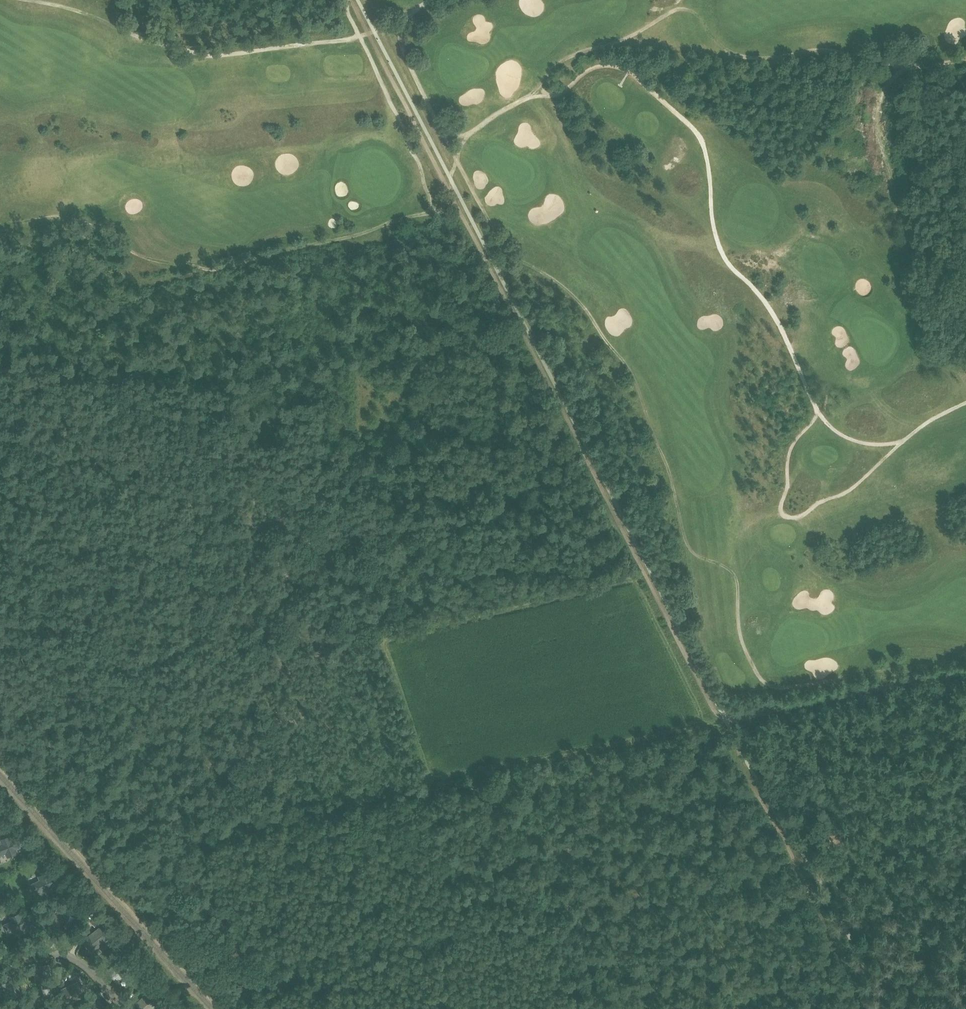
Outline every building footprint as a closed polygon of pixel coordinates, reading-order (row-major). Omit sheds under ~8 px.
[(16,837),(13,838),(11,834),(0,839),(0,840),(1,843),(0,844),(0,856),(6,853),(7,857),(18,853),(17,849),(20,847),(16,837)] [(59,883),(54,872),(50,874),(49,870),(38,876),(40,880),(32,883),(37,894),(44,890),(46,893),(58,888),(56,884),(59,883)] [(63,931),(71,912),(58,907),(50,925),(63,931)] [(31,924),(27,914),(23,915),(21,912),(10,917),(12,920),(4,924),(8,934),(16,931),(17,934),(29,929),(27,925),(31,924)] [(101,927),(83,940),(92,952),(110,938),(101,927)] [(116,982),(132,970),(123,958),(107,971),(116,982)] [(50,964),(40,965),(43,988),(53,987),(50,964)] [(7,1000),(21,994),(15,979),(1,985),(7,1000)] [(67,1004),(86,995),(79,982),(61,990),(67,1004)] [(161,1000),(151,990),(135,1004),(140,1008),(151,1008),(161,1000)] [(27,994),(33,1008),(41,1008),(33,991),(27,994)] [(93,1004),(97,1008),(107,1008),(99,999),(93,1004)]
